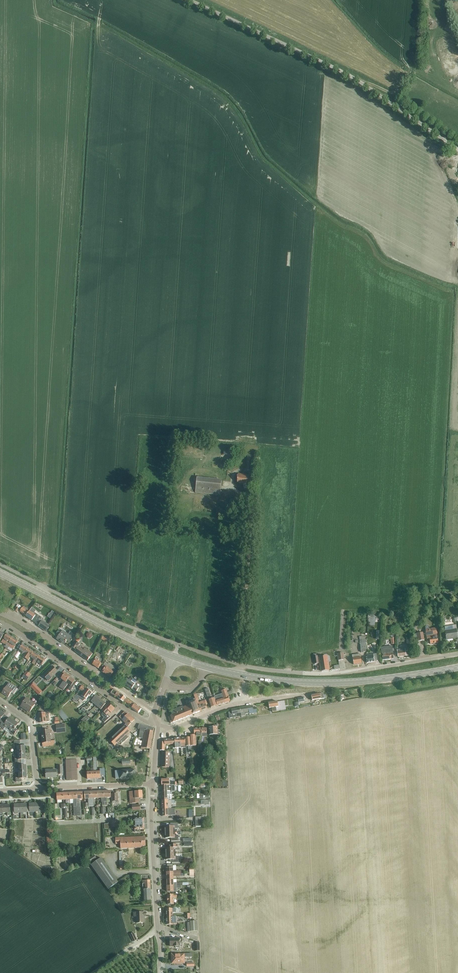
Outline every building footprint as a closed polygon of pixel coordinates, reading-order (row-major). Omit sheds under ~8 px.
[(253,479),(254,476),(238,474),(237,483),(251,484),(251,479),(253,479)] [(220,495),(222,480),(197,478),(195,493),(220,495)] [(26,616),(29,611),(28,611),(23,608),(20,612),(26,616)] [(26,616),(32,621),(32,620),(35,623),(37,624),(42,618),(39,616),(34,613),(33,614),(29,611),(26,616)] [(42,621),(38,626),(46,632),(50,626),(42,621)] [(457,639),(456,629),(453,630),(452,626),(445,627),(445,631),(446,642),(453,641),(453,640),(457,639)] [(438,643),(437,635),(436,628),(425,630),(427,642),(430,642),(430,644),(438,643)] [(70,643),(75,636),(70,632),(68,635),(63,631),(62,632),(59,630),(55,636),(58,638),(57,639),(64,644),(67,641),(70,643)] [(6,648),(13,638),(7,634),(1,642),(5,645),(4,647),(6,648)] [(13,649),(18,642),(13,638),(6,648),(7,649),(9,647),(13,649)] [(78,639),(72,647),(76,650),(75,652),(88,661),(93,654),(85,648),(84,650),(79,646),(80,645),(78,644),(80,640),(78,639)] [(23,657),(28,649),(23,645),(19,650),(23,653),(21,656),(23,657)] [(118,659),(121,662),(123,659),(125,660),(129,654),(120,647),(112,658),(116,662),(118,659)] [(28,661),(30,658),(34,653),(28,649),(23,657),(28,661)] [(409,655),(408,651),(407,651),(407,649),(405,650),(405,649),(397,650),(398,657),(409,655)] [(392,650),(388,651),(381,652),(382,660),(394,658),(392,650)] [(40,656),(34,653),(30,658),(34,660),(32,663),(34,665),(40,656)] [(362,663),(360,654),(352,655),(353,658),(353,665),(362,663)] [(367,663),(378,661),(376,654),(367,655),(367,658),(366,658),(367,663)] [(45,660),(40,656),(34,665),(36,666),(38,663),(42,665),(45,660)] [(98,669),(101,664),(98,661),(99,659),(96,657),(93,661),(94,662),(92,665),(98,669)] [(326,657),(320,658),(322,671),(328,670),(326,657)] [(113,672),(103,665),(100,670),(110,677),(111,676),(114,677),(118,672),(115,670),(113,672)] [(48,681),(58,672),(52,666),(43,676),(48,681)] [(65,674),(61,679),(64,681),(59,687),(64,690),(68,684),(71,686),(75,681),(70,677),(65,674)] [(128,677),(123,683),(136,692),(139,687),(135,685),(137,682),(133,679),(133,678),(131,677),(130,679),(128,677)] [(14,695),(18,689),(9,683),(7,686),(6,686),(2,693),(8,697),(11,693),(14,695)] [(39,695),(42,692),(33,684),(30,687),(39,695)] [(86,689),(79,684),(77,688),(80,690),(78,691),(77,692),(82,695),(86,689)] [(208,688),(205,690),(211,708),(217,706),(215,698),(212,699),(208,688)] [(90,697),(92,693),(86,689),(82,695),(81,696),(82,696),(80,699),(83,702),(86,699),(86,700),(89,696),(90,697)] [(117,698),(120,694),(113,689),(110,693),(117,698)] [(223,694),(225,703),(229,702),(230,701),(226,689),(222,691),(223,694)] [(126,698),(120,694),(117,698),(123,702),(126,698)] [(223,694),(215,697),(215,698),(217,706),(225,703),(223,694)] [(96,706),(101,700),(96,696),(91,701),(96,706)] [(135,704),(126,698),(123,702),(132,709),(135,704)] [(26,699),(21,706),(30,712),(35,705),(26,699)] [(101,700),(96,706),(101,710),(106,704),(101,700)] [(189,704),(190,705),(193,714),(200,712),(198,705),(196,701),(189,704)] [(272,708),(272,710),(273,712),(277,712),(276,707),(278,707),(277,702),(269,703),(269,708),(272,708)] [(102,711),(104,713),(102,715),(102,716),(104,718),(102,720),(105,723),(111,717),(107,714),(110,712),(111,713),(115,709),(108,703),(102,711)] [(198,705),(200,712),(207,709),(206,705),(203,706),(202,703),(198,705)] [(141,709),(135,704),(132,709),(138,713),(141,709)] [(193,714),(190,705),(183,707),(183,706),(171,711),(172,716),(168,717),(171,723),(193,714)] [(253,706),(240,708),(241,713),(242,716),(246,716),(246,714),(249,713),(249,714),(258,713),(257,708),(253,708),(253,706)] [(232,712),(229,712),(230,718),(242,716),(241,713),(240,708),(232,709),(232,712)] [(125,712),(119,717),(126,724),(129,726),(131,724),(132,723),(135,720),(128,714),(125,712)] [(4,721),(0,726),(4,729),(6,727),(8,729),(14,721),(9,718),(6,722),(4,721)] [(18,724),(14,721),(8,729),(11,731),(10,733),(14,735),(17,730),(15,728),(18,724)] [(63,724),(56,725),(57,733),(64,732),(63,724)] [(125,726),(109,741),(114,746),(119,742),(121,745),(129,738),(126,735),(130,731),(127,728),(129,726),(126,724),(124,726),(125,726)] [(139,724),(138,728),(138,729),(140,730),(140,731),(139,738),(143,739),(141,749),(146,750),(146,749),(150,749),(153,728),(145,727),(145,726),(139,724)] [(215,745),(218,745),(217,726),(214,726),(214,727),(209,727),(210,735),(212,735),(212,739),(215,739),(215,745)] [(51,734),(50,730),(42,731),(42,739),(41,739),(42,744),(51,743),(50,734),(51,734)] [(18,753),(25,753),(25,746),(20,746),(20,744),(14,744),(14,749),(18,749),(18,753)] [(25,753),(18,753),(18,757),(15,758),(15,763),(21,763),(21,760),(26,759),(25,753)] [(66,760),(67,781),(77,780),(76,760),(76,757),(66,757),(66,760)] [(21,763),(15,763),(15,768),(19,768),(19,772),(26,772),(26,765),(21,766),(21,763)] [(46,778),(57,777),(57,775),(58,774),(58,775),(63,775),(62,766),(58,766),(58,770),(56,770),(46,770),(46,778)] [(135,778),(136,778),(135,770),(135,769),(134,769),(134,770),(131,770),(131,769),(131,770),(128,770),(128,769),(127,769),(127,770),(124,770),(123,770),(121,771),(120,770),(120,771),(119,771),(115,771),(116,779),(120,779),(121,779),(124,779),(127,778),(127,779),(128,779),(128,778),(131,778),(131,779),(132,779),(132,778),(135,778),(135,779),(135,778)] [(26,772),(19,772),(19,776),(16,777),(16,782),(22,782),(22,779),(27,778),(26,772)] [(143,798),(142,791),(131,792),(132,803),(139,803),(138,799),(143,798)] [(171,809),(171,803),(175,803),(175,800),(162,800),(162,809),(171,809)] [(10,816),(10,805),(5,805),(5,803),(2,804),(2,805),(2,813),(7,813),(7,816),(10,816)] [(36,803),(36,812),(44,811),(44,805),(42,805),(42,803),(36,803)] [(21,813),(20,804),(14,804),(14,807),(13,807),(13,813),(21,813)] [(28,812),(28,806),(27,806),(27,804),(20,804),(21,813),(28,812)] [(171,809),(162,809),(163,817),(175,816),(175,808),(171,809)] [(145,829),(144,818),(134,819),(135,832),(140,832),(140,830),(145,829)] [(165,832),(175,832),(175,829),(178,829),(178,823),(170,823),(170,826),(165,827),(165,832)] [(175,835),(175,832),(165,832),(165,838),(171,838),(171,841),(178,841),(178,835),(175,835)] [(126,837),(120,838),(116,838),(116,844),(121,844),(121,849),(142,848),(142,846),(146,846),(145,837),(135,837),(135,838),(127,839),(126,837)] [(179,850),(178,845),(171,845),(169,845),(169,848),(166,848),(166,854),(175,854),(175,850),(179,850)] [(175,854),(166,854),(166,860),(172,860),(172,863),(179,863),(179,857),(176,857),(175,854)] [(89,859),(91,863),(97,859),(94,855),(89,859)] [(108,889),(118,882),(101,858),(91,865),(108,889)] [(166,868),(167,874),(181,874),(181,871),(173,871),(173,866),(170,866),(170,868),(166,868)] [(143,891),(151,891),(150,881),(143,881),(143,891)] [(151,891),(143,891),(144,901),(151,901),(151,891)] [(177,898),(177,895),(167,895),(168,905),(174,905),(173,898),(177,898)] [(166,917),(173,917),(172,913),(176,913),(176,908),(166,909),(166,917)] [(144,912),(134,913),(134,917),(136,917),(136,923),(144,923),(144,916),(146,916),(146,912),(144,913),(144,912)] [(173,917),(166,917),(167,925),(176,925),(176,921),(173,921),(173,917)] [(189,940),(185,939),(182,937),(182,939),(170,939),(171,947),(176,946),(176,948),(180,948),(180,942),(182,942),(182,941),(185,941),(188,943),(189,940)] [(192,957),(192,953),(184,954),(184,955),(177,955),(177,954),(172,954),(172,964),(184,963),(184,957),(192,957)]
